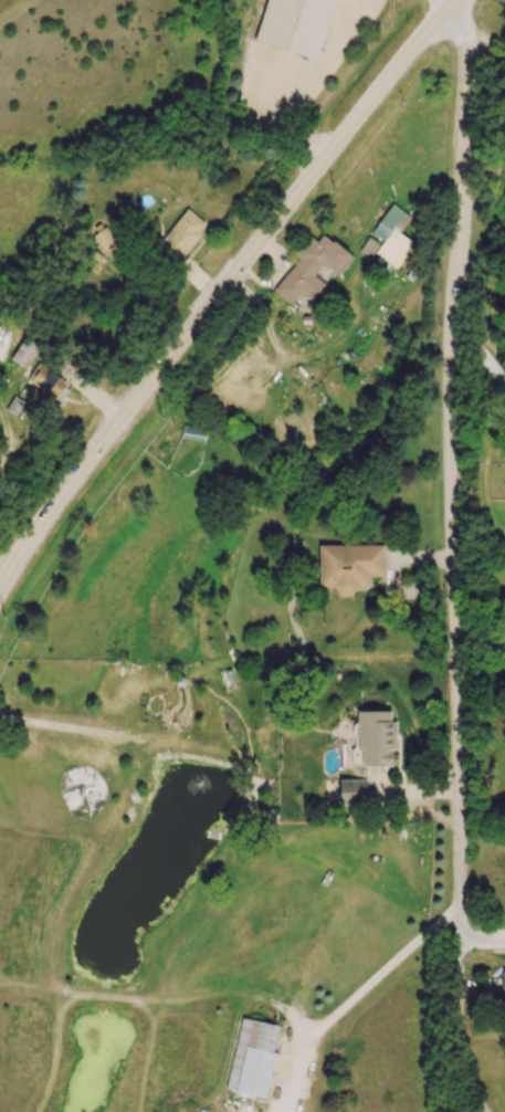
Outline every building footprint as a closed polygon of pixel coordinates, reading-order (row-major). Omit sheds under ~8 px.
[(256,40),(270,0),(334,0),(314,59),(256,40)] [(371,233),(383,241),(374,253),(397,269),(414,243),(399,233),(410,216),(391,203),(371,233)] [(206,224),(184,208),(156,248),(178,264),(206,224)] [(273,291),(291,305),(301,292),(312,300),(324,284),(314,276),(322,265),(338,277),(353,257),(322,234),(316,242),(309,236),(294,256),(298,258),(273,291)] [(359,251),(369,258),(378,244),(368,237),(359,251)] [(40,347),(26,336),(10,358),(24,368),(40,347)] [(53,374),(58,365),(40,356),(26,382),(57,398),(66,380),(53,374)] [(181,437),(203,442),(207,428),(184,423),(181,437)] [(319,587),(336,587),(336,596),(354,596),(354,587),(370,587),(369,577),(385,576),(384,544),(318,545),(319,587)] [(362,766),(394,766),(395,721),(390,721),(390,711),(357,711),(357,750),(362,750),(362,766)] [(365,806),(366,780),(339,780),(338,806),(365,806)] [(265,1098),(279,1026),(240,1018),(226,1090),(265,1098)]
